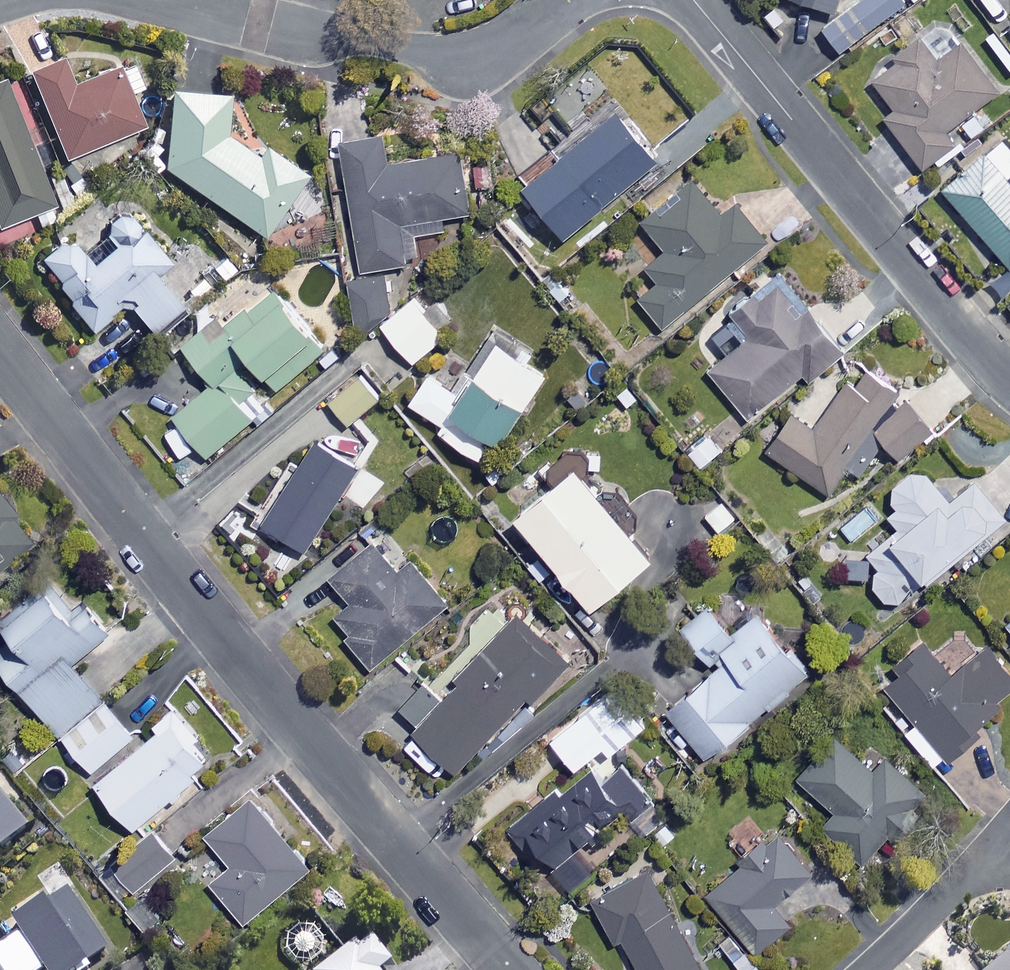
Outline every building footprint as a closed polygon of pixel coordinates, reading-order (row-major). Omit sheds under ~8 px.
[(831,9),(834,0),(804,0),(831,9)] [(900,0),(852,0),(835,13),(853,36),(900,0)] [(933,58),(915,35),(888,55),(891,59),(868,77),(891,107),(881,115),(918,164),(952,138),(943,127),(993,89),(956,40),(933,58)] [(78,87),(67,61),(30,76),(66,161),(161,121),(136,62),(78,87)] [(8,83),(0,86),(0,224),(1,226),(55,206),(8,83)] [(174,93),(171,172),(269,235),(305,177),(230,130),(232,96),(174,93)] [(657,158),(621,115),(529,191),(566,235),(657,158)] [(998,136),(939,188),(1009,269),(1009,184),(1003,176),(1009,169),(1009,150),(998,136)] [(391,166),(387,140),(345,146),(362,274),(418,266),(413,226),(470,218),(462,156),(391,166)] [(716,212),(691,182),(641,224),(662,248),(642,265),(655,281),(635,297),(658,325),(762,239),(730,201),(716,212)] [(168,265),(133,215),(107,233),(119,250),(94,268),(74,240),(45,260),(94,329),(131,303),(153,333),(182,313),(155,274),(168,265)] [(379,329),(392,309),(385,275),(350,282),(361,333),(379,329)] [(839,352),(774,275),(725,315),(744,337),(705,370),(745,417),(799,371),(806,379),(839,352)] [(255,359),(282,391),(329,352),(279,292),(230,332),(220,320),(187,347),(218,385),(178,418),(211,458),(274,406),(243,369),(255,359)] [(448,338),(416,299),(384,326),(416,365),(448,338)] [(550,377),(499,347),(468,400),(430,377),(413,406),(447,426),(442,435),(496,467),(550,377)] [(929,432),(899,391),(863,355),(810,427),(787,411),(762,446),(830,495),(873,436),(891,460),(929,432)] [(383,398),(363,376),(333,404),(353,426),(383,398)] [(362,470),(322,443),(267,526),(308,553),(362,470)] [(885,600),(899,601),(1000,518),(970,481),(946,501),(923,473),(908,469),(898,473),(891,482),(889,489),(894,503),(883,511),(894,525),(860,553),(872,567),(870,581),(874,591),(885,600)] [(641,563),(566,473),(507,521),(583,612),(641,563)] [(35,541),(0,497),(0,568),(35,541)] [(347,600),(332,612),(345,628),(339,632),(366,666),(446,601),(409,556),(393,570),(368,539),(326,574),(347,600)] [(77,612),(51,581),(9,617),(18,627),(0,642),(0,659),(94,770),(136,735),(78,665),(113,635),(86,604),(77,612)] [(726,634),(702,603),(675,624),(709,667),(661,705),(700,755),(803,674),(754,612),(726,634)] [(566,661),(514,611),(436,694),(420,679),(395,705),(415,724),(400,740),(429,768),(439,758),(451,770),(522,694),(529,700),(566,661)] [(870,670),(913,721),(902,730),(932,766),(973,731),(968,724),(1009,689),(1009,678),(981,644),(947,673),(914,633),(870,670)] [(610,675),(572,708),(609,751),(647,718),(610,675)] [(164,732),(101,784),(144,836),(201,789),(197,783),(213,770),(194,747),(203,740),(178,709),(158,725),(164,732)] [(865,769),(831,736),(794,775),(830,810),(817,823),(856,861),(921,794),(879,754),(865,769)] [(642,794),(616,762),(595,779),(586,768),(515,823),(561,882),(583,865),(571,850),(642,794)] [(0,793),(0,856),(4,853),(9,858),(36,836),(0,793)] [(647,799),(628,814),(642,832),(661,817),(647,799)] [(311,870),(256,803),(211,839),(235,868),(215,885),(246,923),(311,870)] [(807,872),(773,828),(700,886),(752,951),(787,923),(770,901),(807,872)] [(174,853),(156,833),(106,876),(123,896),(174,853)] [(645,866),(588,897),(611,940),(618,936),(636,969),(702,969),(645,866)] [(74,895),(19,929),(26,939),(0,955),(0,969),(91,969),(112,957),(74,895)] [(726,931),(714,942),(738,969),(759,969),(726,931)] [(374,937),(330,969),(388,969),(395,965),(374,937)] [(984,969),(1009,969),(1009,948),(984,969)]
